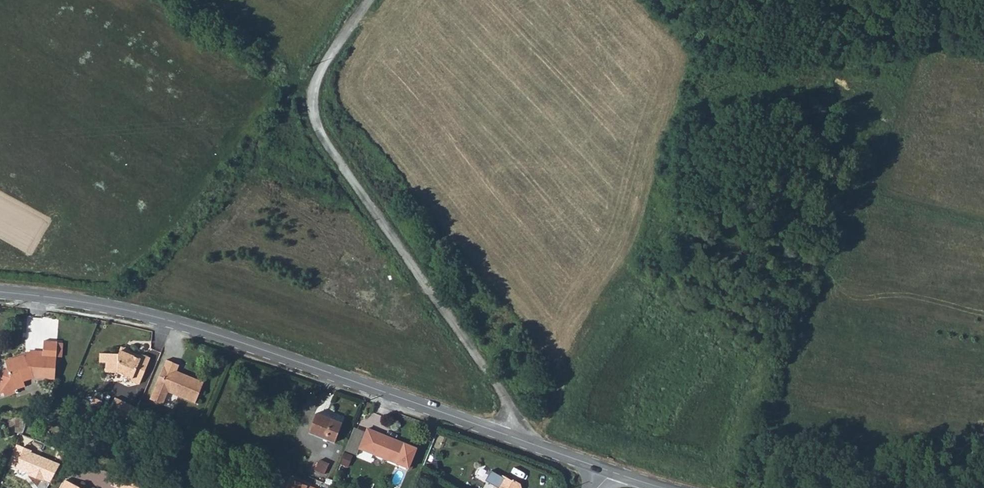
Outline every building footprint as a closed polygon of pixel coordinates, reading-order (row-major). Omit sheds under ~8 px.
[(14,392),(11,383),(23,379),(24,383),(33,381),(54,381),(55,371),(53,370),(54,359),(61,360),(61,353),(56,352),(57,343),(44,342),(43,351),(43,355),(29,355),(24,354),(0,363),(0,392),(3,399),(16,394),(14,392)] [(141,360),(131,357),(121,354),(119,358),(103,361),(104,369),(107,369),(108,377),(119,376),(132,381),(131,385),(140,389),(152,362),(143,358),(141,360)] [(150,406),(164,412),(170,398),(195,409),(205,388),(180,377),(182,371),(168,366),(150,406)] [(11,383),(14,392),(25,388),(24,383),(23,379),(11,383)] [(114,421),(120,407),(113,404),(107,418),(114,421)] [(131,429),(138,414),(120,407),(114,421),(131,429)] [(309,434),(333,443),(341,424),(316,415),(309,434)] [(359,450),(406,469),(415,449),(367,430),(363,440),(359,450)] [(359,450),(363,440),(351,436),(344,452),(351,454),(356,456),(359,450)] [(10,464),(50,479),(58,461),(32,451),(33,448),(19,443),(10,464)] [(344,452),(339,463),(346,466),(351,454),(344,452)] [(315,470),(324,474),(329,465),(319,460),(315,470)] [(497,486),(502,478),(491,471),(486,480),(497,486)] [(114,476),(110,486),(114,487),(119,487),(122,480),(114,476)] [(496,487),(521,487),(520,484),(513,480),(512,482),(503,476),(502,478),(497,486),(496,487)] [(128,482),(140,487),(142,484),(130,479),(128,482)] [(140,487),(128,482),(122,480),(119,487),(139,487),(140,487)]
